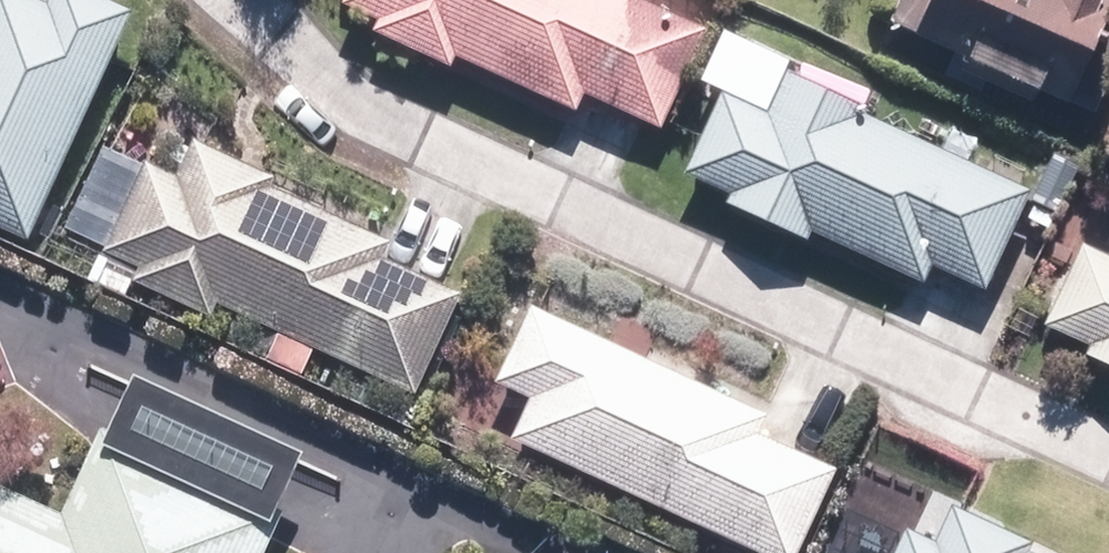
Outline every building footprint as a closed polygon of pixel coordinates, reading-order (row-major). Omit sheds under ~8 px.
[(28,232),(127,16),(92,0),(60,0),(54,11),(30,0),(0,0),(0,219),(28,232)] [(641,0),(347,0),(346,2),(570,105),(578,87),(659,124),(703,28),(641,0)] [(888,19),(1067,97),(1108,2),(1108,0),(897,0),(888,19)] [(1029,187),(784,75),(766,115),(727,97),(692,174),(914,275),(925,252),(987,280),(1029,187)] [(147,168),(112,246),(141,259),(138,265),(207,297),(210,291),(412,383),(453,294),(370,257),(378,240),(188,154),(176,181),(147,168)] [(1085,251),(1052,323),(1108,349),(1108,262),(1085,251)] [(515,430),(785,552),(792,552),(831,470),(742,429),(750,413),(528,311),(499,374),(533,390),(515,430)] [(308,500),(112,406),(61,512),(0,483),(0,552),(282,552),(308,500)] [(944,524),(932,551),(903,538),(896,552),(1007,552),(944,524)]
